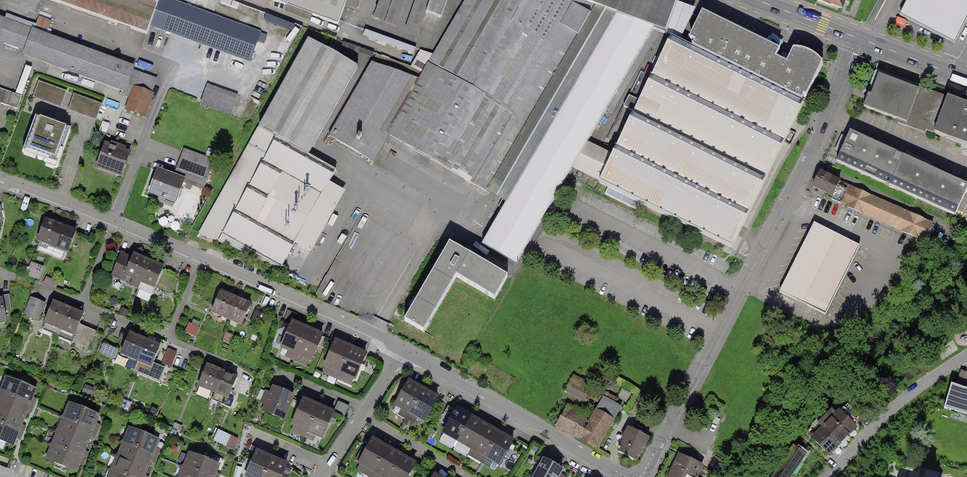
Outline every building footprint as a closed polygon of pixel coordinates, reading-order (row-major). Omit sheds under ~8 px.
[(145,31),(148,22),(156,0),(58,0),(145,31)] [(148,22),(249,59),(260,31),(174,0),(156,0),(148,22)] [(342,21),(350,0),(285,0),(342,21)] [(421,80),(375,63),(332,137),(375,165),(392,137),(489,195),(604,9),(580,0),(527,0),(526,1),(523,0),(467,0),(421,80)] [(449,0),(430,0),(427,10),(444,16),(449,0)] [(678,0),(580,0),(604,9),(616,13),(653,27),(666,32),(678,0)] [(817,3),(845,13),(849,0),(818,0),(817,3)] [(900,17),(950,44),(966,13),(966,0),(909,0),(900,17)] [(604,9),(489,195),(505,204),(616,13),(604,9)] [(602,181),(736,248),(826,63),(822,59),(817,55),(813,53),(807,51),(803,50),(797,49),(790,63),(780,58),(784,49),(705,11),(688,46),(671,37),(615,153),(602,181)] [(505,204),(482,243),(516,262),(572,167),(587,140),(653,27),(616,13),(505,204)] [(0,18),(0,47),(23,55),(32,29),(0,18)] [(142,68),(32,29),(23,55),(133,94),(136,86),(141,72),(142,68)] [(358,64),(308,36),(258,125),(307,152),(358,64)] [(918,87),(875,71),(863,103),(906,119),(918,87)] [(158,79),(141,72),(136,86),(154,92),(158,79)] [(68,92),(40,82),(34,98),(62,108),(68,92)] [(237,94),(208,84),(201,103),(230,113),(237,94)] [(145,116),(154,92),(136,86),(133,94),(127,110),(145,116)] [(918,87),(906,119),(904,124),(926,132),(927,128),(934,131),(947,97),(918,87)] [(1,102),(17,108),(21,95),(0,88),(0,102),(1,102)] [(105,105),(75,94),(70,108),(100,119),(105,105)] [(948,94),(947,97),(934,131),(933,134),(961,143),(962,150),(966,149),(966,101),(948,94)] [(69,128),(39,117),(25,153),(56,164),(69,128)] [(307,152),(258,125),(199,232),(282,266),(295,243),(311,251),(346,189),(329,180),(334,170),(307,152)] [(852,128),(837,162),(961,217),(966,203),(966,179),(852,128)] [(132,147),(106,138),(95,169),(121,178),(132,147)] [(615,153),(587,140),(572,167),(602,181),(615,153)] [(183,148),(175,174),(185,177),(184,182),(204,188),(214,158),(183,148)] [(155,167),(146,192),(177,202),(184,182),(185,177),(175,174),(155,167)] [(822,174),(816,188),(842,199),(848,185),(822,174)] [(842,199),(840,203),(928,241),(936,223),(848,185),(842,199)] [(60,225),(44,219),(36,240),(52,246),(60,225)] [(864,243),(818,220),(782,294),(828,317),(864,243)] [(76,231),(60,225),(52,246),(68,252),(76,231)] [(508,275),(448,241),(403,318),(426,331),(457,277),(494,299),(508,275)] [(112,277),(131,285),(143,259),(124,250),(112,277)] [(131,285),(150,294),(162,267),(143,259),(131,285)] [(44,267),(31,262),(26,276),(38,281),(44,267)] [(58,282),(46,277),(44,284),(55,289),(58,282)] [(237,299),(222,292),(212,316),(227,323),(237,299)] [(11,310),(8,295),(1,296),(4,311),(11,310)] [(47,304),(30,297),(22,315),(39,322),(47,304)] [(253,305),(237,299),(227,323),(242,329),(253,305)] [(69,309),(54,302),(44,325),(59,332),(69,309)] [(85,315),(69,309),(59,332),(75,338),(85,315)] [(307,329),(290,322),(278,349),(295,357),(307,329)] [(148,337),(131,329),(119,357),(136,364),(148,337)] [(324,337),(307,329),(295,357),(312,364),(324,337)] [(165,344),(148,337),(136,364),(153,372),(165,344)] [(323,370),(338,376),(350,347),(336,340),(323,370)] [(338,376),(352,383),(365,353),(350,347),(338,376)] [(177,352),(168,349),(162,364),(172,367),(177,352)] [(222,370),(209,365),(200,389),(213,394),(222,370)] [(235,375),(222,370),(213,394),(226,399),(235,375)] [(592,383),(573,375),(566,390),(585,399),(592,383)] [(0,389),(0,391),(37,404),(43,390),(5,376),(0,389)] [(394,408),(408,416),(423,390),(409,382),(394,408)] [(952,384),(944,408),(966,416),(966,388),(952,384)] [(295,396),(273,387),(262,414),(284,424),(295,396)] [(408,416),(422,424),(437,397),(423,390),(408,416)] [(32,419),(37,404),(0,391),(0,407),(32,419)] [(570,406),(557,430),(597,451),(621,408),(603,398),(592,418),(570,406)] [(317,406),(302,400),(291,427),(305,434),(317,406)] [(70,401),(64,416),(99,430),(105,414),(70,401)] [(332,412),(317,406),(305,434),(320,440),(332,412)] [(26,433),(32,419),(0,407),(0,423),(26,433)] [(829,459),(859,428),(837,408),(808,438),(829,459)] [(472,418),(457,410),(443,435),(457,444),(472,418)] [(64,416),(58,432),(93,446),(99,430),(64,416)] [(487,427),(472,418),(457,444),(472,452),(487,427)] [(21,448),(26,433),(0,423),(0,440),(21,448)] [(501,435),(487,427),(472,452),(486,461),(501,435)] [(636,461),(649,437),(632,428),(619,451),(636,461)] [(214,439),(236,447),(240,437),(218,429),(214,439)] [(129,430),(123,443),(158,457),(163,444),(129,430)] [(58,432),(52,448),(87,461),(93,446),(58,432)] [(516,444),(501,435),(486,461),(501,469),(516,444)] [(387,448),(372,440),(356,468),(372,476),(387,448)] [(790,440),(766,474),(770,476),(795,476),(811,454),(790,440)] [(123,443),(118,456),(153,470),(158,457),(123,443)] [(45,463),(81,476),(87,461),(52,448),(45,463)] [(387,448),(372,476),(373,476),(392,476),(403,457),(387,448)] [(258,452),(246,476),(265,476),(274,459),(258,452)] [(183,467),(207,476),(216,476),(221,466),(188,453),(183,467)] [(665,476),(701,476),(706,466),(677,453),(665,476)] [(113,469),(132,476),(150,476),(153,470),(118,456),(113,469)] [(403,457),(392,476),(412,476),(419,466),(403,457)] [(274,459),(265,476),(285,476),(289,467),(274,459)] [(562,471),(543,461),(534,476),(559,476),(562,471)] [(179,476),(207,476),(183,467),(179,476)]
